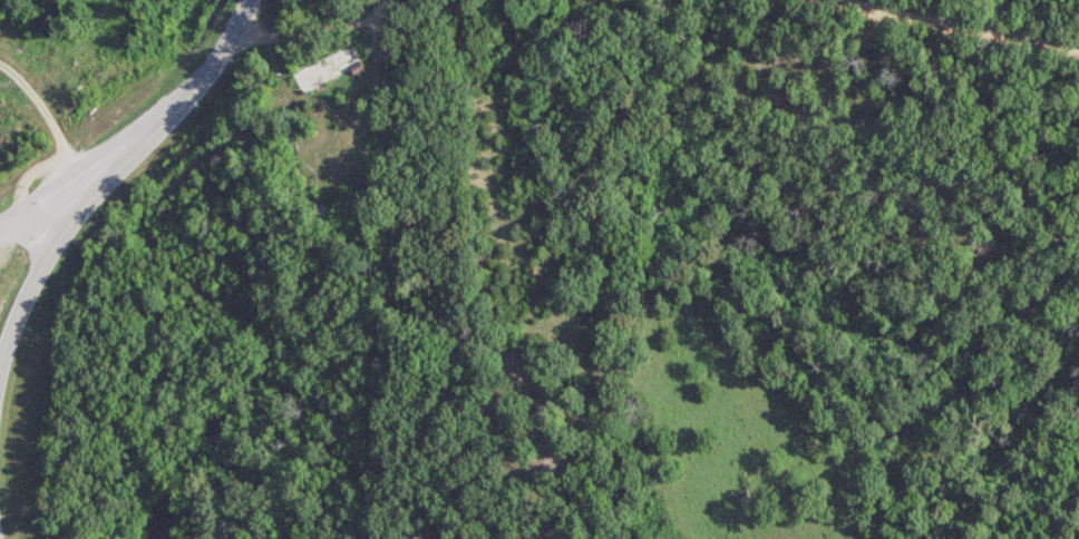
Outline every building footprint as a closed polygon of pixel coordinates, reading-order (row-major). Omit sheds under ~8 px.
[(293,70),(304,91),(363,62),(352,40),(293,70)]
